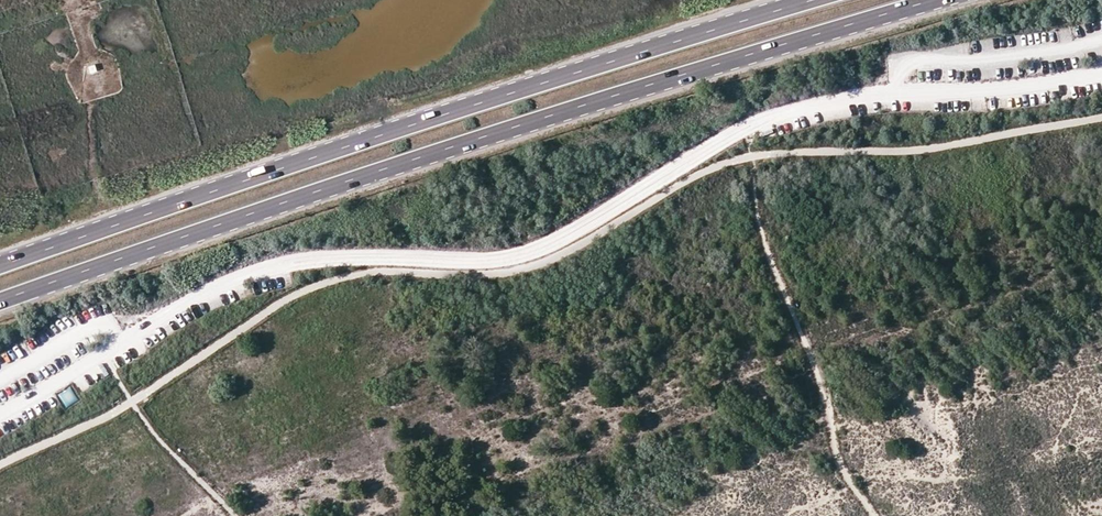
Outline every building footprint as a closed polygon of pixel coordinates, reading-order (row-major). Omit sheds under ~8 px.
[(87,66),(89,75),(99,73),(96,63),(87,66)] [(58,395),(66,408),(79,400),(71,387),(58,395)]
